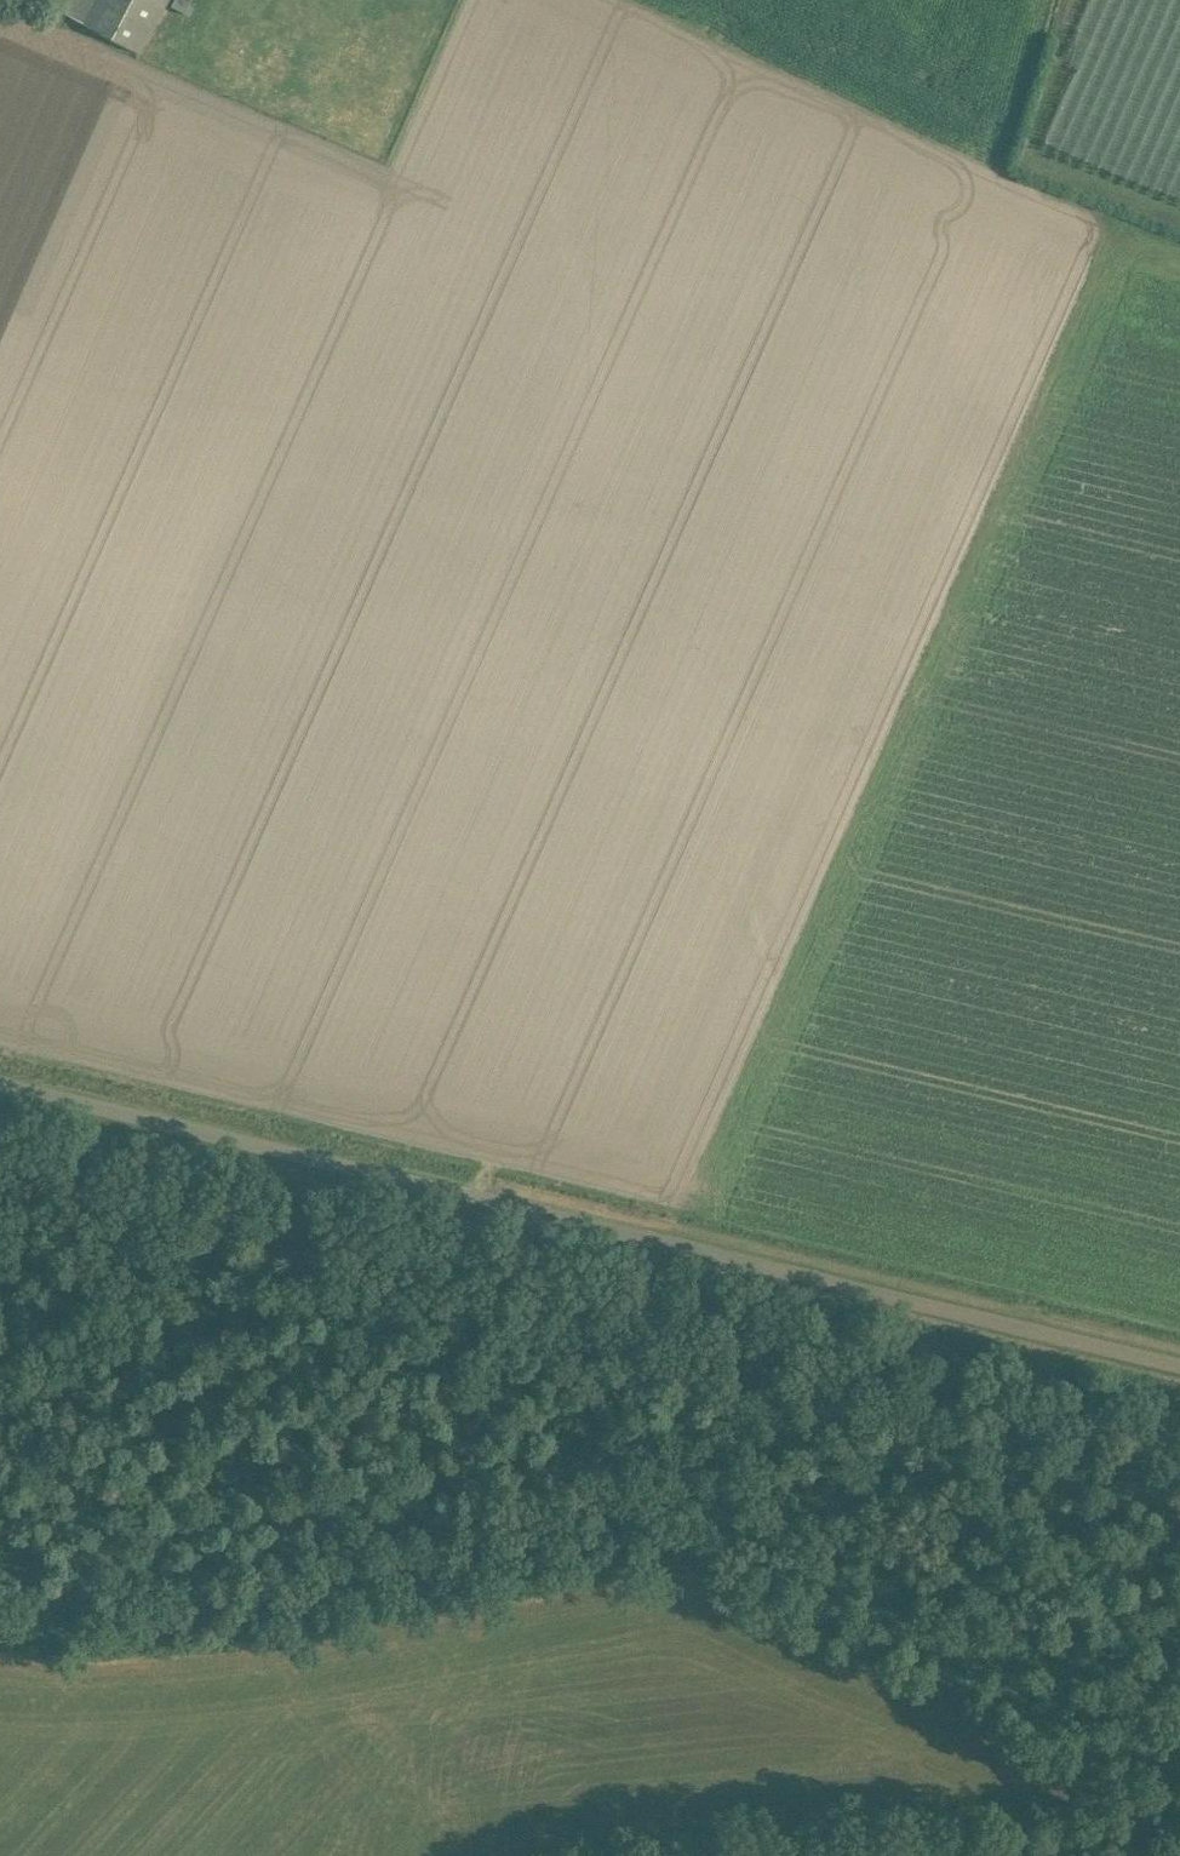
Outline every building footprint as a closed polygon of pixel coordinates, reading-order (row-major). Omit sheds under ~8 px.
[(84,22),(143,53),(170,0),(96,0),(84,22)]
